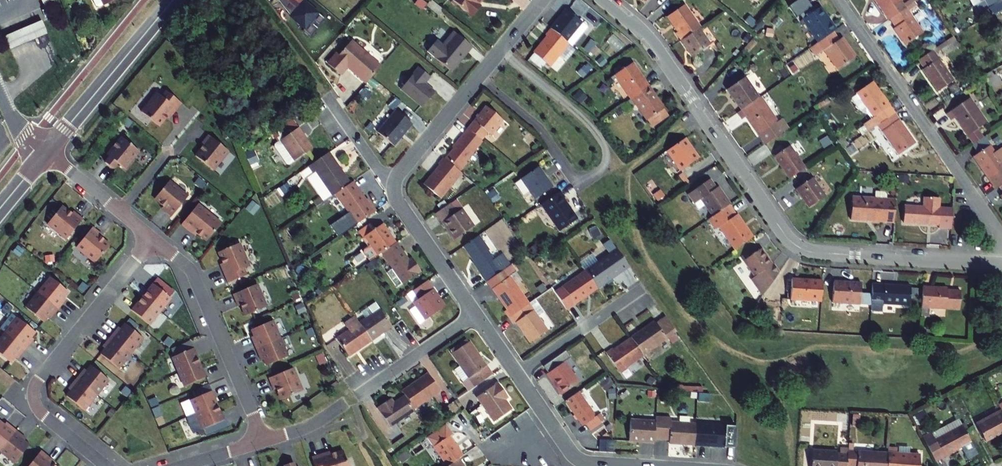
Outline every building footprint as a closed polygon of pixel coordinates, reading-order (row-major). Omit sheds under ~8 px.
[(53,0),(39,0),(46,15),(57,11),(53,0)] [(294,13),(291,17),(305,29),(303,31),(311,37),(319,28),(314,24),(315,23),(319,26),(325,19),(302,0),(278,0),(294,13)] [(431,0),(427,5),(438,15),(443,10),(431,0)] [(451,2),(454,5),(457,5),(470,16),(478,6),(476,3),(479,0),(450,0),(451,2)] [(905,9),(906,8),(903,4),(900,0),(874,0),(888,21),(890,19),(905,9)] [(918,0),(910,0),(903,4),(906,8),(907,8),(916,1),(918,0)] [(988,9),(992,15),(1001,10),(1001,0),(985,0),(976,5),(979,10),(986,5),(985,3),(991,1),(993,6),(988,9)] [(919,5),(916,1),(907,8),(910,12),(919,5)] [(681,40),(699,28),(700,27),(685,5),(667,17),(678,32),(676,33),(681,40)] [(828,23),(830,21),(821,7),(819,9),(828,23)] [(803,20),(795,8),(791,10),(799,23),(802,20),(803,20)] [(47,9),(41,12),(45,21),(50,19),(47,9)] [(818,42),(833,32),(836,30),(830,21),(828,23),(819,9),(803,20),(802,20),(818,42)] [(922,34),(905,9),(890,19),(896,27),(894,29),(906,45),(922,34)] [(566,10),(550,29),(566,42),(582,23),(566,10)] [(43,27),(41,23),(4,39),(10,53),(47,37),(43,27)] [(587,27),(582,23),(566,42),(569,44),(572,46),(587,27)] [(699,28),(681,40),(692,57),(710,45),(699,28)] [(568,45),(569,44),(566,42),(550,29),(545,35),(546,36),(542,41),(543,42),(542,45),(540,44),(533,53),(550,67),(559,57),(568,45)] [(773,38),(774,30),(767,29),(765,37),(773,38)] [(990,36),(994,44),(1001,40),(1001,30),(990,36)] [(461,60),(472,47),(454,32),(442,45),(444,47),(435,58),(449,70),(459,59),(461,60)] [(837,69),(855,57),(842,38),(839,40),(833,32),(818,42),(809,48),(815,56),(824,50),(837,69)] [(937,53),(956,40),(953,36),(934,50),(937,53)] [(366,84),(381,67),(351,41),(338,56),(336,53),(327,64),(340,75),(347,67),(366,84)] [(574,50),(568,45),(559,57),(564,61),(574,50)] [(937,92),(938,92),(953,81),(954,81),(933,51),(918,61),(924,69),(922,70),(937,92)] [(608,63),(605,58),(598,63),(601,68),(608,63)] [(451,72),(461,60),(459,59),(449,70),(451,72)] [(632,99),(649,87),(632,63),(622,70),(616,74),(614,75),(631,100),(632,99)] [(583,78),(589,73),(582,66),(577,72),(583,78)] [(400,89),(422,107),(435,92),(424,84),(430,77),(418,68),(400,89)] [(995,74),(1001,71),(998,68),(990,72),(993,76),(995,74)] [(992,88),(1001,83),(995,74),(993,76),(990,72),(983,76),(992,88)] [(741,110),(759,98),(745,77),(727,90),(741,110)] [(941,96),(956,86),(953,81),(938,92),(941,96)] [(878,93),(880,92),(873,82),(871,83),(878,93)] [(870,131),(877,126),(894,114),(889,106),(890,106),(880,92),(878,93),(871,83),(857,93),(874,117),(864,124),(865,125),(869,131),(870,131)] [(649,87),(632,99),(647,121),(648,120),(663,109),(664,109),(657,99),(656,100),(652,94),(653,93),(649,87)] [(178,102),(163,89),(158,95),(153,91),(138,110),(156,124),(161,118),(164,115),(167,112),(169,114),(178,102)] [(578,103),(582,99),(577,94),(573,98),(578,103)] [(746,117),(765,145),(788,129),(782,119),(777,122),(760,97),(759,98),(741,110),(737,113),(742,120),(746,117)] [(955,118),(973,144),(982,138),(977,130),(986,123),(969,98),(946,114),(951,121),(955,118)] [(314,115),(308,107),(301,113),(306,120),(314,115)] [(467,129),(481,140),(487,133),(491,135),(503,120),(486,107),(467,129)] [(618,116),(624,112),(621,108),(615,112),(618,116)] [(669,117),(663,109),(648,120),(653,128),(669,117)] [(395,111),(377,133),(394,147),(412,125),(395,111)] [(895,113),(894,114),(877,126),(898,156),(916,143),(895,113)] [(869,131),(865,125),(861,128),(865,134),(869,131)] [(288,165),(312,149),(306,140),(306,139),(299,128),(274,144),(274,147),(286,165),(288,165)] [(445,159),(460,172),(467,163),(466,162),(483,142),(481,140),(467,129),(452,147),(455,149),(452,153),(451,152),(445,159)] [(213,171),(228,152),(208,135),(203,141),(205,143),(202,146),(199,149),(200,150),(195,156),(213,171)] [(113,170),(118,164),(125,170),(140,152),(122,138),(117,144),(116,144),(107,155),(110,158),(105,163),(113,170)] [(684,138),(666,151),(668,153),(675,163),(680,171),(698,158),(684,138)] [(843,149),(847,147),(841,138),(837,141),(843,149)] [(774,157),(789,179),(806,168),(790,145),(774,157)] [(999,188),(1001,185),(1001,164),(1001,162),(1001,161),(1001,148),(995,154),(990,146),(973,158),(996,190),(999,188)] [(249,164),(256,161),(252,152),(245,155),(249,164)] [(350,184),(328,153),(300,172),(304,179),(308,177),(316,171),(333,196),(335,194),(350,184)] [(668,153),(662,157),(669,167),(675,163),(668,153)] [(438,164),(439,165),(435,170),(436,171),(434,173),(433,173),(423,185),(441,199),(462,173),(460,172),(445,159),(443,158),(438,164)] [(535,199),(553,187),(538,167),(521,179),(529,191),(535,199)] [(333,196),(316,171),(308,177),(324,201),(333,196)] [(685,184),(689,181),(683,173),(678,176),(685,184)] [(796,190),(809,208),(825,197),(812,178),(796,190)] [(523,196),(529,191),(521,179),(515,184),(523,196)] [(729,205),(730,204),(718,187),(716,188),(710,179),(688,194),(694,203),(700,199),(712,216),(729,205)] [(170,216),(187,196),(169,180),(154,198),(160,203),(160,204),(163,206),(166,209),(164,211),(170,216)] [(353,181),(350,184),(335,194),(357,225),(374,212),(353,181)] [(492,201),(497,197),(491,189),(486,192),(492,201)] [(564,197),(560,191),(540,205),(559,232),(577,219),(569,206),(567,207),(566,204),(567,204),(563,198),(564,197)] [(850,220),(893,223),(895,200),(886,199),(887,196),(883,192),(873,192),(873,196),(875,196),(874,199),(860,198),(852,197),(850,220)] [(323,202),(320,199),(313,204),(316,207),(323,202)] [(905,206),(904,223),(939,225),(938,228),(951,229),(952,209),(939,208),(939,200),(924,199),(923,208),(905,206)] [(205,241),(220,224),(197,204),(180,224),(190,233),(192,231),(195,234),(198,236),(199,236),(205,241)] [(450,204),(435,214),(443,224),(445,223),(456,239),(474,226),(462,209),(456,213),(450,204)] [(712,216),(708,220),(715,229),(718,227),(734,250),(753,237),(737,214),(736,215),(729,205),(712,216)] [(46,223),(66,239),(82,218),(76,213),(74,215),(71,213),(68,210),(67,211),(61,206),(46,223)] [(360,230),(364,237),(375,230),(370,223),(360,230)] [(454,240),(456,239),(445,223),(443,224),(454,240)] [(396,244),(383,224),(375,230),(364,237),(368,243),(366,245),(368,247),(364,250),(363,253),(369,262),(374,259),(382,253),(396,244)] [(92,226),(75,246),(94,262),(109,244),(102,239),(103,239),(100,236),(96,233),(98,231),(92,226)] [(592,239),(599,235),(594,226),(587,230),(592,239)] [(489,250),(479,235),(463,246),(471,258),(472,257),(474,261),(472,262),(486,282),(487,281),(508,267),(500,255),(494,260),(488,251),(489,250)] [(227,283),(246,275),(243,268),(249,266),(239,243),(218,252),(222,259),(221,260),(222,263),(224,267),(221,268),(227,283)] [(396,243),(396,244),(382,253),(393,269),(387,273),(397,287),(403,284),(421,272),(415,263),(411,265),(408,260),(396,243)] [(535,243),(527,249),(533,257),(541,252),(535,243)] [(762,296),(778,273),(761,248),(743,261),(754,277),(750,279),(762,296)] [(585,271),(597,289),(629,267),(617,249),(585,271)] [(370,270),(378,264),(374,259),(369,262),(366,264),(370,270)] [(509,318),(529,304),(510,277),(516,272),(511,265),(508,267),(487,281),(507,310),(504,312),(509,318)] [(566,310),(597,289),(585,271),(554,292),(566,310)] [(49,314),(52,316),(64,301),(61,299),(63,297),(67,291),(49,276),(43,285),(32,299),(31,299),(24,307),(43,322),(47,316),(49,314)] [(821,302),(822,281),(792,279),(790,300),(821,302)] [(420,323),(443,307),(435,297),(437,295),(427,281),(413,291),(419,298),(413,302),(416,306),(410,310),(420,323)] [(833,281),(832,303),(871,305),(872,294),(860,294),(861,283),(833,281)] [(147,290),(136,303),(135,303),(130,309),(148,324),(170,298),(152,283),(146,290),(147,290)] [(266,307),(256,284),(232,294),(235,302),(238,301),(239,305),(241,308),(242,308),(245,316),(266,307)] [(911,286),(872,284),(872,294),(871,305),(870,311),(882,312),(883,304),(909,306),(911,286)] [(947,289),(922,287),(920,316),(928,316),(928,308),(959,310),(960,292),(946,291),(947,289)] [(437,295),(435,297),(443,307),(445,306),(437,295)] [(399,307),(405,302),(402,298),(396,303),(399,307)] [(359,323),(371,341),(392,327),(375,303),(368,308),(372,314),(365,319),(359,323)] [(529,304),(509,318),(513,324),(516,322),(530,343),(547,330),(529,304)] [(361,313),(365,319),(372,314),(368,308),(361,313)] [(19,356),(31,342),(28,340),(30,337),(35,332),(16,317),(10,325),(11,326),(0,339),(0,354),(10,362),(14,357),(16,354),(19,356)] [(349,357),(371,341),(359,323),(355,317),(344,324),(349,331),(336,339),(349,357)] [(676,332),(666,317),(656,323),(641,333),(640,332),(631,338),(643,355),(676,332)] [(255,348),(259,357),(262,356),(264,359),(266,365),(288,356),(284,346),(283,347),(276,330),(277,330),(273,320),(251,329),(254,335),(255,339),(252,340),(255,348)] [(641,333),(656,323),(655,322),(640,332),(641,333)] [(115,329),(104,344),(106,346),(104,348),(100,354),(118,368),(125,360),(124,360),(135,346),(136,346),(143,338),(124,323),(120,329),(118,331),(115,329)] [(613,348),(606,353),(620,373),(644,356),(643,355),(631,338),(631,337),(621,344),(622,345),(620,347),(619,346),(613,350),(613,348)] [(450,350),(452,353),(468,342),(466,339),(450,350)] [(191,341),(177,347),(180,354),(194,348),(191,341)] [(492,375),(469,342),(468,342),(452,353),(451,354),(460,366),(454,370),(468,391),(492,375)] [(202,370),(196,357),(197,356),(194,348),(180,354),(177,347),(171,349),(174,356),(172,357),(184,387),(206,378),(202,370)] [(548,373),(546,374),(561,395),(579,383),(565,362),(570,358),(565,351),(543,367),(548,373)] [(81,371),(69,385),(72,388),(70,390),(66,396),(84,410),(90,402),(101,388),(102,388),(108,380),(90,365),(86,371),(84,373),(81,371)] [(302,391),(292,368),(268,378),(271,385),(274,384),(275,388),(277,392),(278,392),(281,399),(302,391)] [(440,391),(428,374),(402,391),(405,395),(414,409),(440,391)] [(600,384),(604,391),(614,385),(609,378),(600,384)] [(498,383),(477,398),(494,422),(511,410),(505,401),(501,395),(504,392),(498,383)] [(219,413),(214,400),(215,399),(211,391),(190,401),(202,430),(223,421),(220,413),(219,413)] [(578,392),(565,401),(583,426),(585,425),(590,431),(604,421),(599,414),(596,417),(578,392)] [(662,403),(668,399),(665,394),(659,397),(662,403)] [(414,409),(405,395),(393,403),(389,406),(386,402),(378,408),(391,427),(415,410),(414,409)] [(918,426),(926,421),(921,411),(912,416),(918,426)] [(1001,411),(975,424),(985,442),(1001,433),(1001,435),(1001,413),(1001,411)] [(849,426),(860,427),(860,412),(850,412),(849,426)] [(669,444),(694,445),(695,424),(670,422),(670,419),(655,418),(655,421),(654,439),(669,440),(669,444)] [(629,441),(654,443),(654,439),(655,421),(630,420),(629,441)] [(943,429),(946,434),(962,426),(959,421),(943,429)] [(8,426),(6,429),(3,426),(0,424),(0,453),(6,458),(5,458),(13,465),(28,447),(23,442),(20,440),(22,437),(8,426)] [(452,434),(445,424),(427,437),(447,465),(448,465),(459,459),(463,456),(449,436),(452,434)] [(695,424),(694,445),(724,447),(725,426),(695,424)] [(934,462),(971,442),(962,426),(946,434),(933,441),(932,439),(924,443),(934,462)] [(847,451),(857,451),(857,444),(848,443),(847,450),(847,451)] [(920,455),(897,454),(897,449),(888,448),(887,453),(887,465),(919,465),(920,455)] [(812,451),(811,465),(846,465),(847,451),(847,450),(840,449),(839,454),(837,454),(837,453),(812,451)] [(314,465),(348,465),(343,450),(335,453),(335,452),(331,453),(327,454),(326,452),(311,456),(314,465)] [(887,453),(857,451),(847,451),(846,465),(887,465),(887,453)] [(52,465),(49,462),(51,460),(40,452),(29,465),(53,465),(52,465)] [(407,459),(405,454),(399,458),(401,462),(407,459)]
